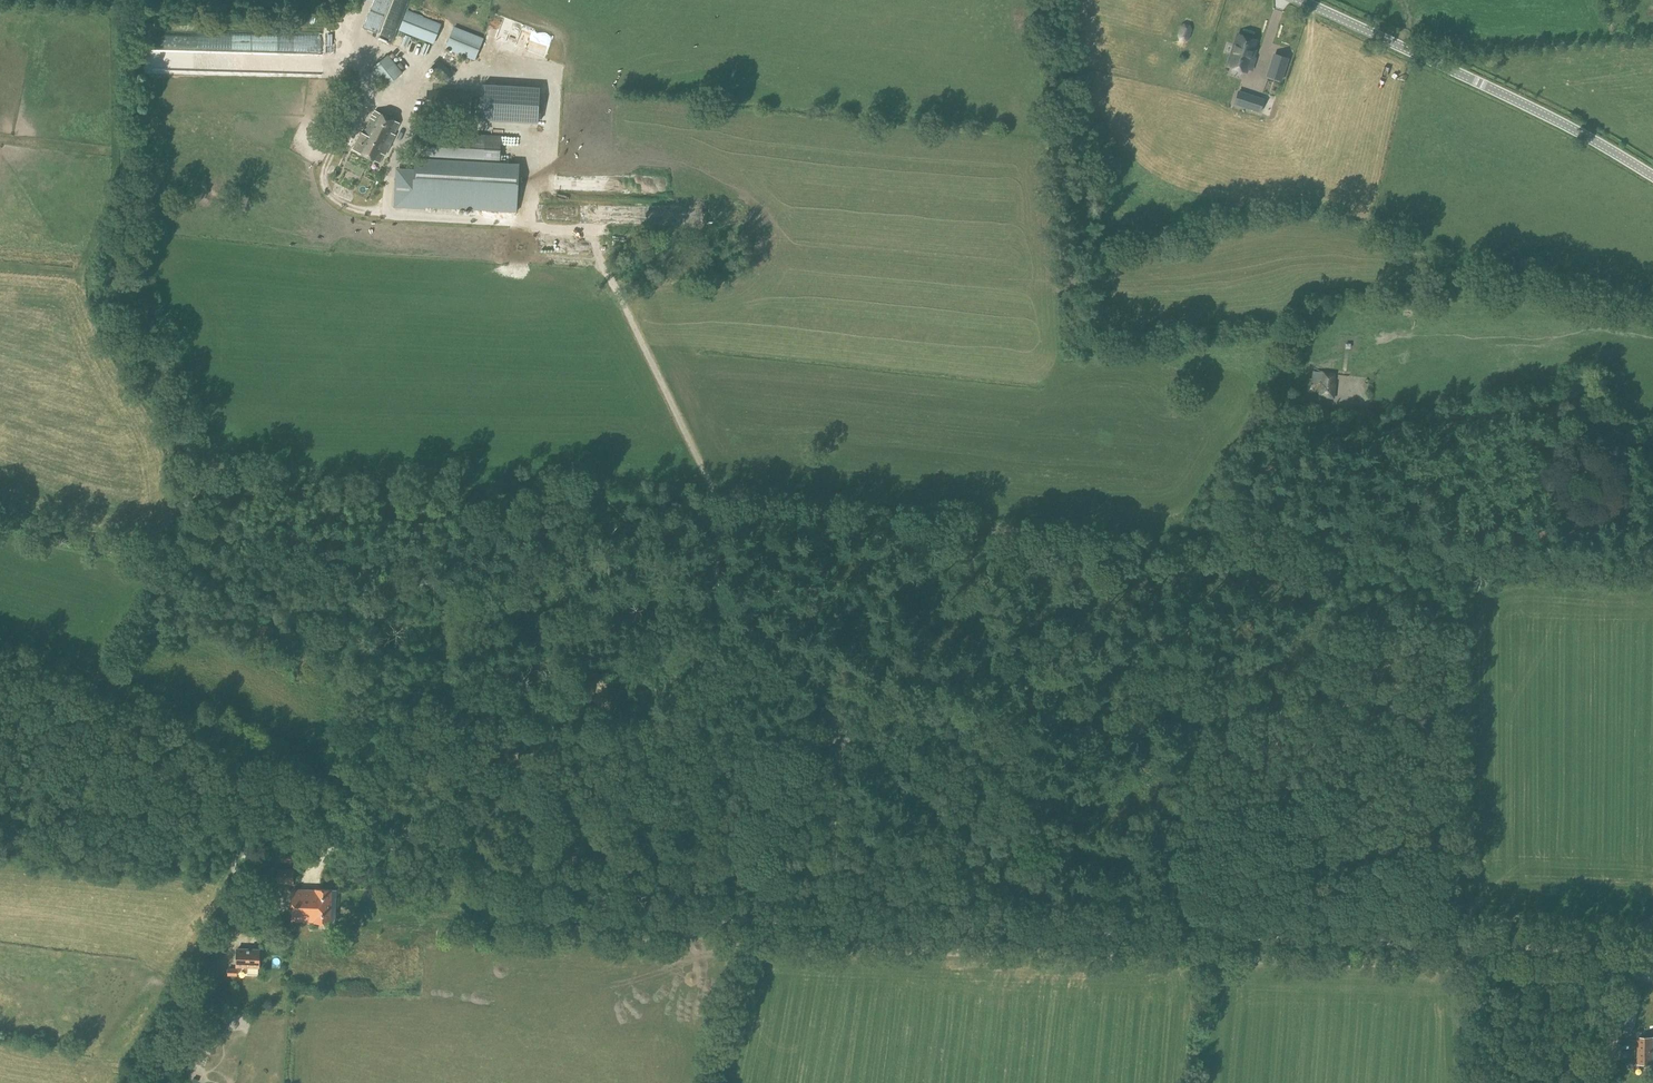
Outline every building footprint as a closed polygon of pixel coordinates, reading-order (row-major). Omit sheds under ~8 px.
[(434,44),(442,25),(406,11),(399,30),(434,44)] [(1177,35),(1179,40),(1185,41),(1189,39),(1193,29),(1191,25),(1184,23),(1180,25),(1177,35)] [(475,61),(484,39),(454,27),(446,49),(475,61)] [(1250,57),(1255,41),(1239,35),(1229,65),(1245,71),(1247,67),(1251,69),(1255,58),(1250,57)] [(1282,81),(1289,58),(1273,53),(1266,76),(1282,81)] [(384,88),(403,73),(388,55),(371,70),(384,88)] [(452,69),(450,71),(438,59),(432,66),(447,82),(457,73),(452,69)] [(1260,112),(1265,99),(1238,90),(1234,104),(1260,112)] [(380,163),(400,124),(375,111),(363,134),(361,133),(353,150),(380,163)] [(424,155),(424,160),(499,165),(500,159),(501,136),(485,135),(427,132),(426,149),(425,149),(424,155)] [(354,184),(362,163),(344,156),(336,178),(354,184)] [(519,166),(499,165),(424,160),(416,160),(415,171),(398,170),(396,206),(425,208),(425,205),(517,211),(519,166)] [(331,193),(349,200),(353,190),(335,182),(331,193)] [(1321,371),(1317,397),(1335,400),(1336,383),(1334,383),(1336,373),(1321,371)] [(578,863),(577,853),(556,853),(556,864),(578,863)] [(295,854),(278,854),(278,863),(295,863),(295,854)] [(270,883),(277,883),(277,884),(294,884),(294,870),(277,870),(271,870),(270,883)] [(315,890),(315,891),(292,890),(291,921),(314,922),(314,923),(331,924),(332,890),(315,890)] [(259,968),(260,950),(238,949),(237,967),(259,968)] [(238,977),(238,969),(228,968),(228,976),(238,977)] [(1638,1065),(1652,1065),(1652,1058),(1652,1038),(1637,1037),(1636,1049),(1638,1049),(1638,1065)]
